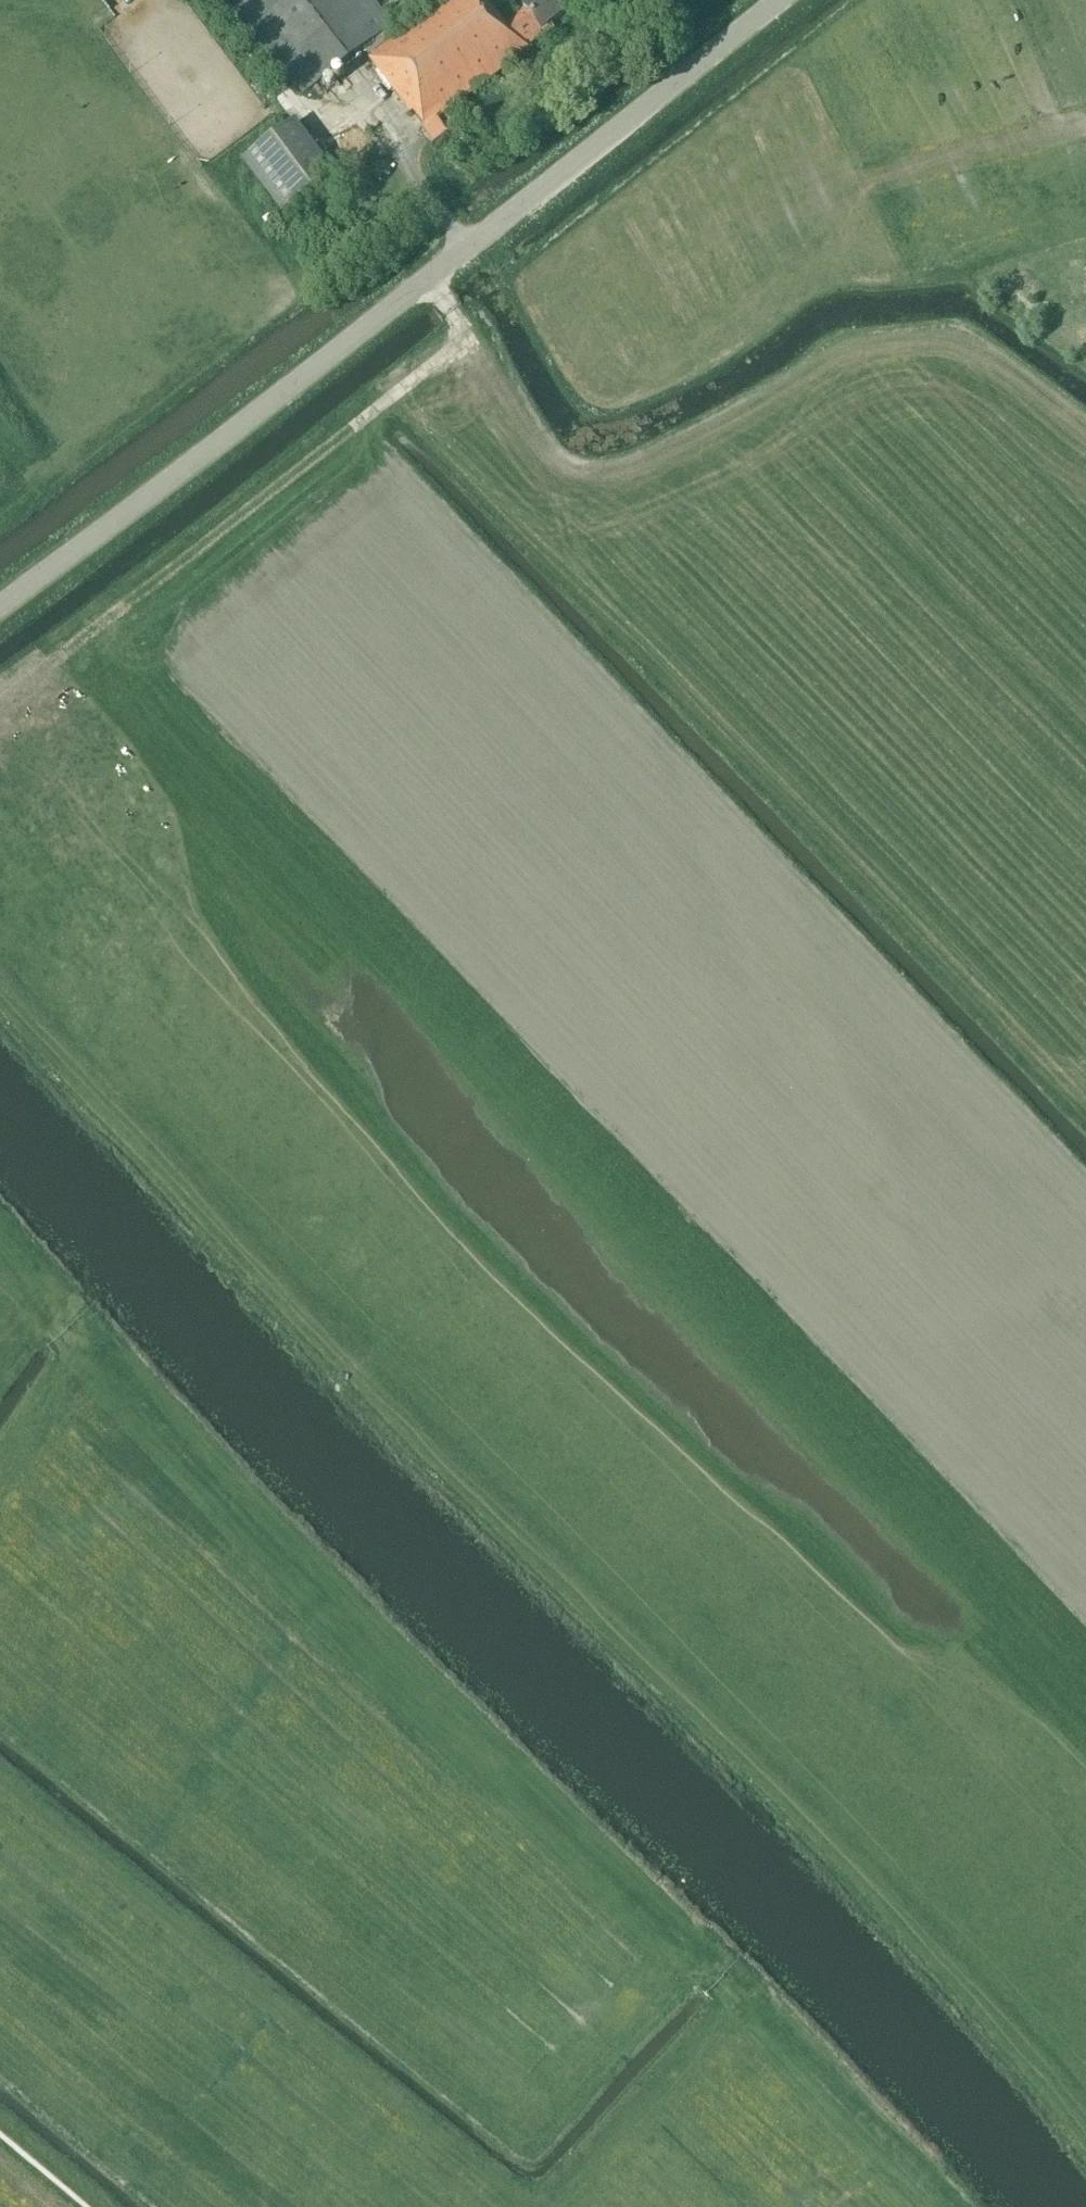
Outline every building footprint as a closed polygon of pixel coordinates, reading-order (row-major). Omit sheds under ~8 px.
[(380,36),(393,27),(372,0),(230,0),(304,95),(362,52),(370,62),(413,116),(414,115),(426,131),(423,133),(433,146),(456,128),(446,116),(530,50),(526,46),(541,34),(545,39),(555,31),(551,26),(568,13),(558,0),(538,0),(507,24),(489,0),(448,0),(441,6),(388,47),(380,36)] [(283,217),(335,177),(295,125),(243,165),(283,217)] [(270,229),(275,225),(271,220),(266,224),(270,229)]
